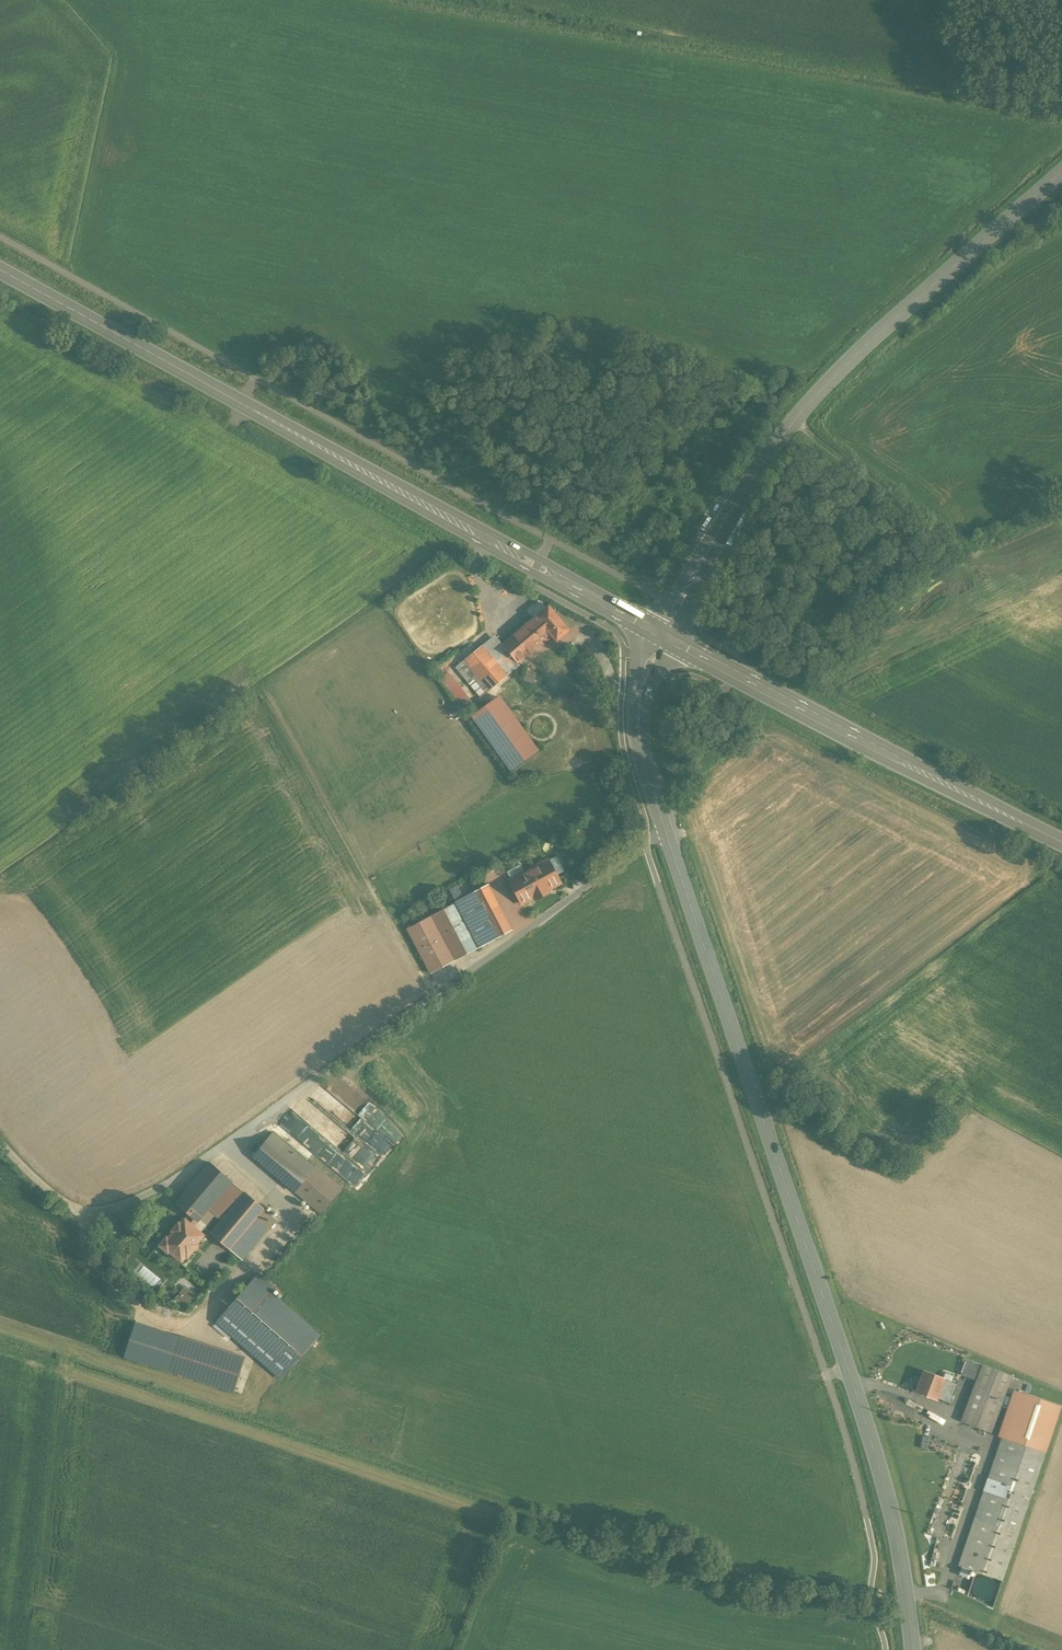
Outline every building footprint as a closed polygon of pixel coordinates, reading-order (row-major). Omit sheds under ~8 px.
[(535,617),(545,609),(540,603),(530,611),(535,617)] [(535,617),(502,645),(517,662),(549,634),(556,642),(569,631),(548,606),(545,609),(535,617)] [(489,690),(507,675),(482,646),(464,660),(487,688),(489,690)] [(487,688),(464,660),(456,667),(479,695),(487,688)] [(464,706),(472,699),(447,671),(439,678),(464,706)] [(537,750),(498,697),(472,716),(510,769),(537,750)] [(560,884),(547,858),(508,878),(521,904),(560,884)] [(514,923),(491,880),(410,922),(433,966),(514,923)] [(311,1097),(353,1134),(359,1127),(360,1128),(366,1122),(322,1084),(311,1097)] [(341,1129),(331,1141),(366,1172),(391,1143),(371,1125),(355,1142),(341,1129)] [(314,1167),(273,1132),(252,1156),(320,1214),(341,1189),(342,1188),(315,1166),(314,1167)] [(276,1218),(209,1162),(175,1203),(189,1214),(197,1221),(207,1210),(213,1215),(221,1222),(211,1233),(222,1243),(230,1249),(241,1259),(276,1218)] [(213,1215),(207,1210),(197,1221),(193,1226),(199,1231),(213,1215)] [(197,1221),(189,1214),(185,1219),(193,1226),(197,1221)] [(196,1243),(203,1235),(199,1231),(193,1226),(185,1219),(184,1219),(180,1224),(178,1223),(172,1231),(173,1232),(168,1239),(166,1237),(159,1246),(167,1252),(169,1251),(176,1257),(180,1252),(185,1256),(187,1257),(194,1249),(197,1246),(198,1245),(196,1243)] [(226,1254),(230,1249),(222,1243),(218,1247),(226,1254)] [(185,1256),(180,1252),(176,1257),(181,1261),(185,1256)] [(278,1379),(318,1333),(271,1292),(275,1287),(257,1271),(213,1321),(278,1379)] [(175,1277),(151,1304),(173,1323),(196,1295),(175,1277)] [(167,1371),(177,1335),(131,1322),(121,1357),(167,1371)] [(1011,1377),(965,1358),(959,1374),(974,1380),(958,1420),(988,1432),(1011,1377)] [(924,1371),(916,1392),(935,1399),(936,1398),(949,1403),(956,1384),(943,1378),(924,1371)] [(1061,1405),(1019,1391),(961,1563),(1003,1577),(1061,1405)]
